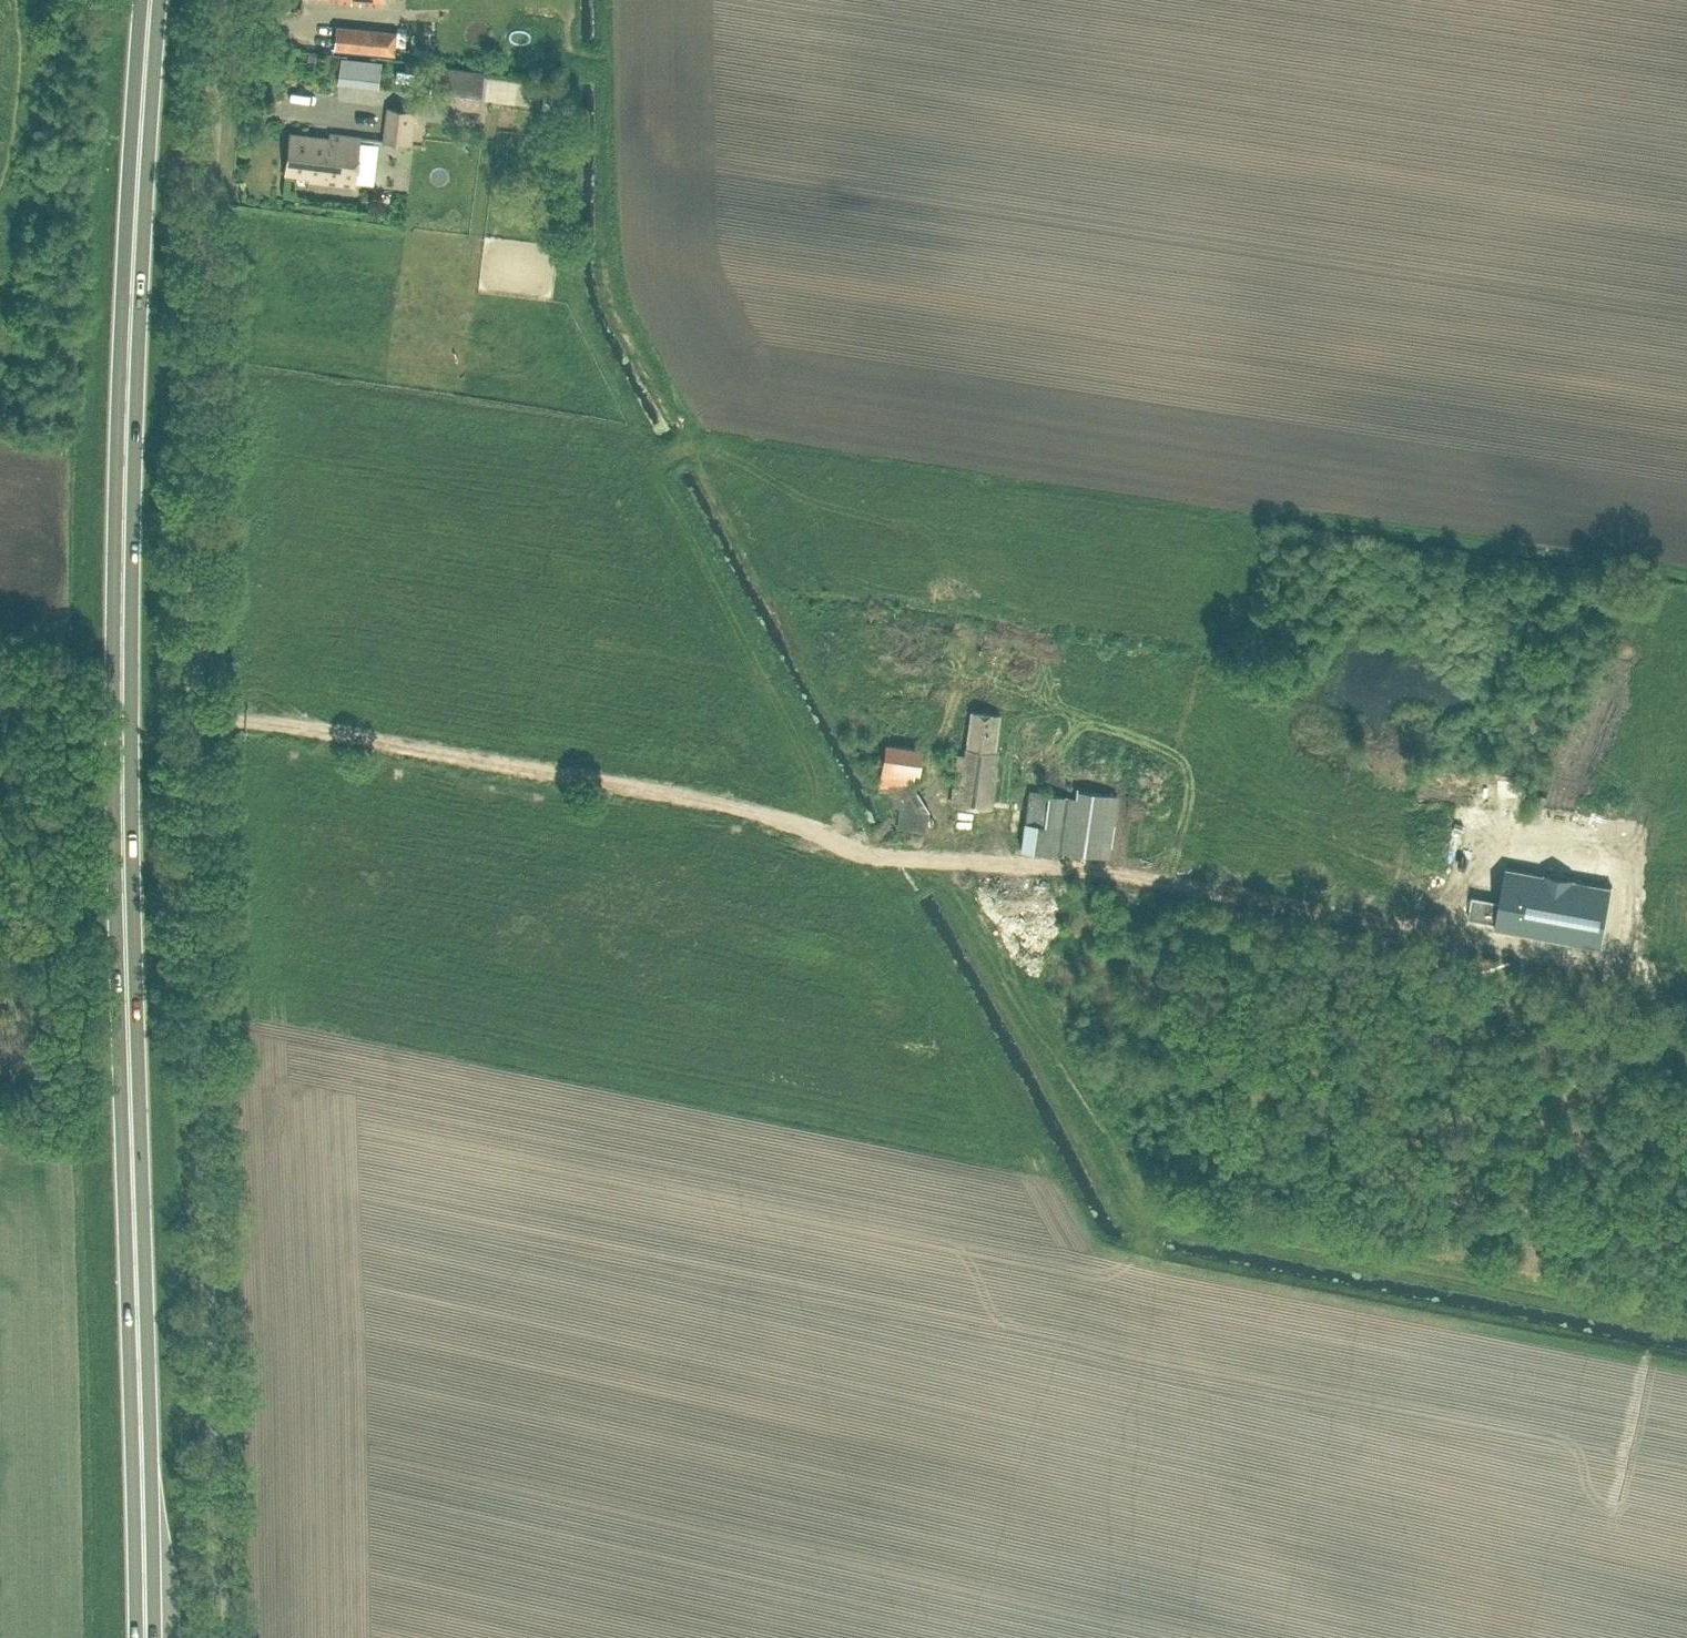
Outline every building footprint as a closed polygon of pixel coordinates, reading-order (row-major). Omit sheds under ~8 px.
[(357,26),(355,50),(394,53),(397,30),(357,26)] [(438,64),(433,103),(478,109),(480,99),(504,103),(508,73),(438,64)] [(411,142),(414,108),(386,105),(381,139),(411,142)] [(308,172),(309,178),(353,183),(359,133),(328,129),(327,134),(288,129),(284,169),(308,172)] [(883,745),(882,773),(920,774),(921,746),(883,745)] [(1040,840),(1040,820),(1029,819),(1028,840),(1040,840)] [(1549,873),(1506,865),(1495,926),(1602,946),(1613,885),(1570,877),(1571,875),(1549,871),(1549,873)]
